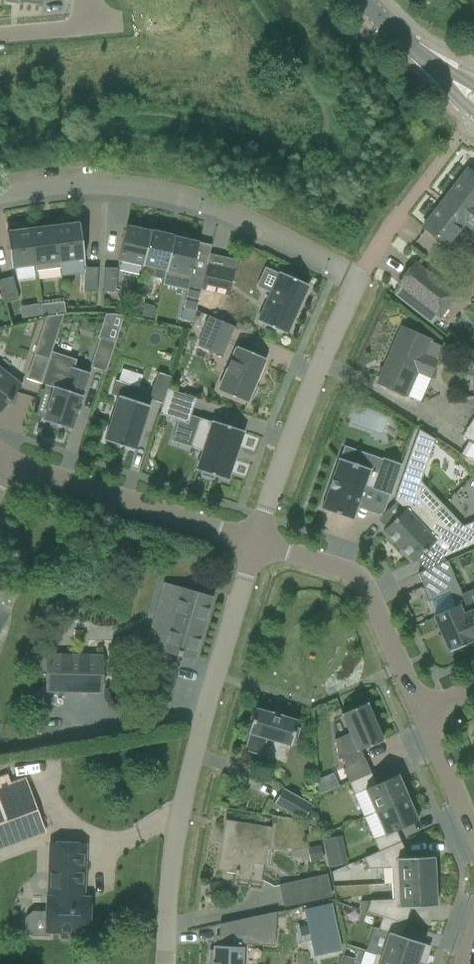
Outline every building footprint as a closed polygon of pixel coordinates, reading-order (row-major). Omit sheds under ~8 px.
[(468,169),(423,228),(446,246),(457,232),(460,234),(465,226),(473,233),(473,173),(468,169)] [(60,263),(61,263),(85,260),(80,223),(79,223),(78,217),(63,219),(63,225),(55,226),(60,263)] [(11,269),(35,266),(36,266),(31,229),(23,230),(22,224),(7,226),(8,232),(6,232),(11,269)] [(60,263),(55,226),(31,229),(36,266),(35,266),(36,272),(61,269),(61,263),(60,263)] [(127,226),(119,261),(143,266),(151,230),(150,230),(150,231),(127,226)] [(151,230),(143,266),(144,267),(144,266),(156,268),(154,277),(164,280),(166,272),(167,272),(175,236),(151,230)] [(164,280),(163,285),(187,291),(189,285),(190,277),(198,242),(188,240),(189,235),(177,232),(176,237),(175,237),(175,236),(167,272),(166,272),(164,280)] [(234,271),(207,265),(201,290),(229,296),(234,271)] [(97,292),(98,268),(85,267),(84,291),(97,292)] [(117,269),(104,268),(103,292),(116,293),(117,269)] [(266,268),(257,287),(270,293),(257,321),(286,334),(308,285),(279,272),(278,274),(266,268)] [(401,285),(427,305),(439,290),(414,270),(401,285)] [(19,300),(13,277),(0,280),(6,303),(19,300)] [(187,291),(184,308),(184,309),(195,311),(196,311),(202,288),(189,285),(187,291)] [(51,316),(49,304),(40,305),(42,318),(46,317),(51,316)] [(142,317),(156,319),(158,308),(154,308),(155,306),(145,304),(142,317)] [(182,320),(192,322),(195,311),(184,309),(182,320)] [(51,316),(46,317),(34,355),(49,360),(64,314),(51,316)] [(209,316),(201,334),(228,345),(236,327),(209,316)] [(401,329),(377,383),(407,396),(420,401),(443,347),(401,329)] [(106,372),(115,344),(100,339),(91,367),(106,372)] [(237,347),(218,391),(247,403),(249,399),(252,400),(256,389),(254,388),(266,359),(237,347)] [(83,396),(82,396),(89,373),(71,367),(64,390),(54,387),(43,421),(72,430),(83,396)] [(22,386),(0,369),(0,413),(22,386)] [(149,400),(163,404),(171,377),(158,373),(149,400)] [(119,397),(104,441),(135,451),(149,406),(137,402),(141,389),(115,381),(111,395),(119,397)] [(159,415),(178,421),(188,424),(191,415),(196,399),(168,389),(163,404),(159,415)] [(462,437),(469,441),(461,455),(473,462),(473,417),(462,437)] [(213,423),(200,418),(190,447),(203,452),(197,471),(202,472),(201,475),(213,479),(214,476),(227,481),(244,431),(213,421),(213,423)] [(383,531),(398,547),(432,515),(415,497),(429,456),(411,450),(394,501),(404,511),(383,531)] [(322,509),(321,510),(352,521),(353,519),(352,519),(364,485),(373,488),(372,490),(389,496),(390,494),(389,494),(400,465),(401,464),(383,458),(383,459),(379,474),(370,471),(370,469),(339,459),(339,460),(322,509)] [(463,526),(442,504),(432,515),(398,547),(413,563),(430,546),(442,558),(473,544),(473,521),(463,526)] [(426,570),(418,574),(423,586),(424,588),(422,589),(427,602),(449,593),(455,607),(459,606),(465,603),(461,594),(462,594),(458,585),(457,585),(454,576),(447,561),(426,570)] [(211,598),(181,589),(177,588),(168,619),(154,615),(145,645),(194,659),(211,598)] [(459,606),(473,640),(473,610),(469,613),(465,603),(459,606)] [(434,617),(449,652),(473,641),(473,640),(459,606),(455,607),(434,617)] [(35,687),(35,699),(47,699),(47,691),(101,692),(101,686),(102,657),(88,657),(48,656),(47,687),(35,687)] [(336,739),(335,740),(336,743),(337,760),(339,760),(339,759),(342,759),(346,769),(344,770),(349,783),(371,773),(366,760),(365,759),(361,750),(383,740),(367,703),(341,714),(350,735),(337,741),(336,739)] [(261,755),(266,739),(289,746),(291,746),(293,739),(296,740),(299,729),(296,728),(298,721),(297,720),(297,721),(282,716),(272,713),(256,709),(257,708),(255,708),(248,734),(249,734),(250,734),(245,750),(244,751),(261,756),(262,755),(261,755)] [(319,793),(338,784),(333,772),(314,781),(319,793)] [(371,773),(349,783),(354,795),(365,790),(375,812),(408,798),(398,775),(376,785),(371,773)] [(44,833),(36,810),(37,810),(25,778),(18,780),(10,784),(8,776),(0,779),(0,849),(44,833)] [(304,821),(313,805),(282,788),(274,804),(304,821)] [(385,834),(374,839),(379,851),(401,842),(396,830),(418,821),(408,798),(375,812),(385,834)] [(316,827),(320,821),(318,814),(311,810),(305,821),(316,827)] [(271,827),(227,820),(219,871),(251,876),(253,862),(265,864),(271,827)] [(379,851),(364,858),(369,869),(392,868),(392,884),(436,882),(434,857),(408,858),(401,842),(379,851)] [(49,930),(88,931),(89,900),(82,900),(84,846),(52,845),(51,898),(47,898),(47,912),(32,911),(24,919),(24,929),(31,936),(49,937),(49,930)] [(320,846),(307,849),(310,863),(323,860),(320,846)] [(330,858),(332,867),(345,864),(343,855),(330,858)] [(332,870),(335,897),(354,895),(350,868),(332,870)] [(327,875),(279,885),(284,906),(331,896),(327,875)] [(370,901),(367,912),(382,917),(405,924),(411,907),(437,906),(436,882),(392,884),(393,900),(370,901)] [(314,956),(342,950),(332,903),(303,909),(314,956)] [(242,945),(273,946),(275,912),(218,924),(217,946),(214,946),(214,950),(209,950),(208,963),(241,963),(242,945)] [(365,951),(376,954),(381,956),(406,963),(418,963),(419,960),(425,961),(429,947),(424,945),(424,944),(401,937),(405,924),(382,917),(378,929),(373,927),(365,951)] [(381,956),(376,954),(375,955),(372,963),(406,963),(381,956)] [(344,956),(341,963),(353,963),(355,959),(344,956)]
